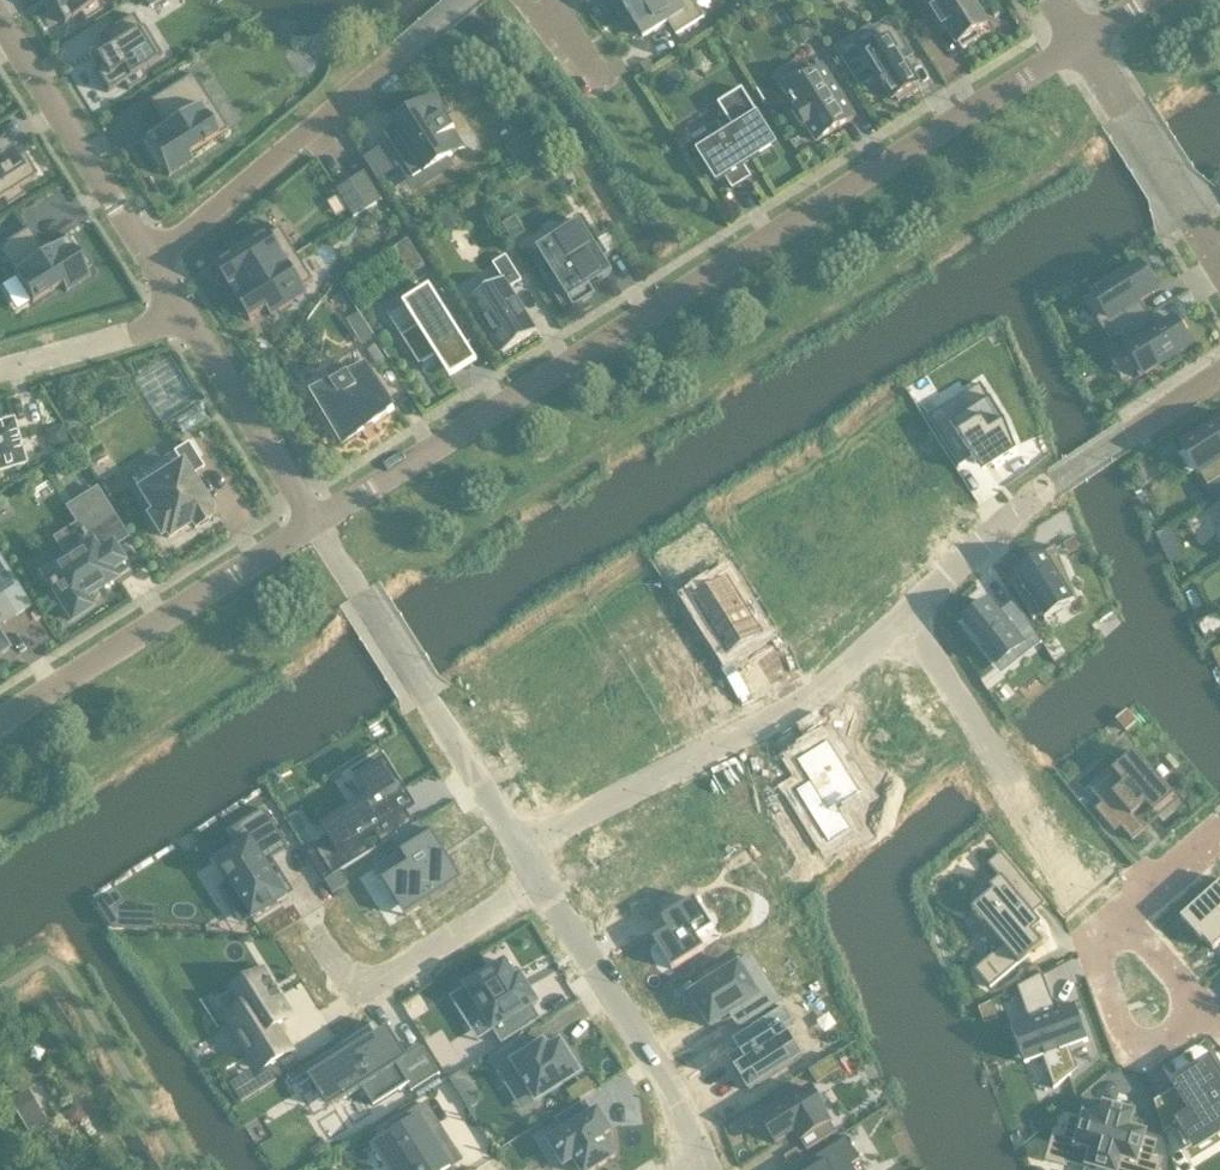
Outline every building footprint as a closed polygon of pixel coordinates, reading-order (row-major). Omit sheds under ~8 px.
[(64,24),(80,14),(84,21),(102,10),(98,3),(102,0),(49,0),(64,24)] [(646,0),(620,0),(627,12),(646,0)] [(627,12),(641,34),(643,37),(668,22),(677,35),(704,17),(693,0),(646,0),(627,12)] [(747,10),(763,0),(741,0),(747,10)] [(983,8),(978,0),(929,0),(936,11),(933,12),(944,28),(946,27),(958,45),(959,44),(962,50),(981,38),(977,33),(988,26),(978,11),(983,8)] [(161,59),(133,15),(101,34),(110,49),(94,59),(100,68),(94,72),(107,93),(123,83),(128,90),(146,79),(141,72),(161,59)] [(918,85),(902,60),(911,54),(912,56),(913,55),(890,19),(873,29),(882,43),(866,53),(865,50),(845,63),(860,87),(878,76),(883,84),(882,85),(885,90),(886,89),(893,100),(896,98),(899,103),(903,101),(905,100),(904,100),(913,94),(913,95),(915,94),(914,94),(918,91),(915,86),(918,85)] [(305,75),(328,57),(310,34),(287,52),(305,75)] [(854,118),(823,68),(786,92),(796,108),(792,111),(802,127),(807,124),(817,141),(854,118)] [(166,126),(139,143),(158,173),(164,169),(168,177),(193,161),(188,154),(227,130),(192,74),(150,100),(166,126)] [(777,146),(758,114),(742,89),(719,103),(733,128),(697,151),(717,184),(726,178),(733,189),(752,177),(744,165),(761,156),(777,146)] [(435,101),(384,133),(414,179),(464,148),(435,101)] [(382,147),(365,158),(377,177),(394,167),(382,147)] [(2,199),(7,206),(25,195),(20,188),(36,178),(23,157),(16,160),(11,151),(0,158),(0,200),(2,199)] [(383,200),(365,172),(351,181),(369,209),(383,200)] [(369,209),(351,181),(336,190),(354,218),(369,209)] [(451,207),(439,215),(447,228),(459,220),(451,207)] [(525,233),(515,217),(502,225),(513,241),(525,233)] [(613,273),(580,221),(566,230),(573,240),(556,250),(554,248),(550,251),(552,253),(546,257),(545,255),(542,257),(561,287),(553,292),(564,309),(572,304),(574,308),(596,294),(589,283),(597,278),(599,281),(613,273)] [(85,270),(92,266),(72,236),(45,253),(29,227),(0,246),(0,253),(32,304),(61,285),(66,292),(90,277),(85,270)] [(234,257),(217,267),(233,294),(297,254),(280,228),(270,234),(266,227),(229,250),(234,257)] [(426,267),(409,239),(394,249),(411,276),(426,267)] [(297,254),(233,294),(250,320),(267,310),(271,317),(308,294),(304,287),(314,280),(297,254)] [(537,331),(510,288),(522,281),(506,256),(493,264),(502,279),(470,300),(503,353),(537,331)] [(1094,294),(1084,300),(1110,340),(1119,334),(1149,316),(1148,314),(1143,317),(1135,305),(1140,302),(1160,289),(1144,263),(1114,281),(1110,275),(1090,288),(1094,294)] [(468,346),(430,287),(403,304),(418,327),(402,337),(420,365),(436,355),(441,363),(451,378),(477,361),(468,346)] [(358,312),(347,319),(363,345),(375,338),(358,312)] [(1149,316),(1119,334),(1128,349),(1123,352),(1140,378),(1194,344),(1178,318),(1158,330),(1153,333),(1145,321),(1150,318),(1149,316)] [(476,338),(467,324),(461,327),(471,342),(476,338)] [(365,364),(314,396),(343,442),(394,410),(365,364)] [(981,384),(928,417),(959,466),(972,458),(976,464),(984,476),(996,469),(1018,455),(1004,420),(981,384)] [(12,421),(0,424),(0,471),(25,464),(12,421)] [(1179,441),(1207,486),(1219,478),(1219,424),(1203,434),(1200,428),(1179,441)] [(68,441),(63,425),(47,430),(51,446),(68,441)] [(212,511),(190,476),(204,467),(188,442),(173,452),(180,463),(138,490),(152,513),(147,516),(160,536),(165,533),(168,538),(192,523),(195,528),(211,518),(208,513),(212,511)] [(1207,486),(1215,498),(1219,495),(1219,478),(1207,486)] [(64,560),(41,574),(49,586),(47,587),(50,592),(52,591),(71,621),(90,608),(89,607),(87,604),(99,596),(96,591),(114,579),(109,571),(122,563),(114,550),(100,528),(113,520),(96,492),(68,510),(90,544),(64,560)] [(1056,546),(1015,572),(1026,590),(1018,596),(1033,620),(1041,615),(1043,618),(1045,621),(1047,620),(1076,602),(1073,595),(1059,560),(1061,559),(1056,546)] [(31,606),(0,557),(0,626),(31,606)] [(728,576),(692,599),(728,657),(730,656),(741,649),(765,634),(728,576)] [(988,605),(961,622),(990,669),(1032,642),(1017,610),(999,621),(988,605)] [(1201,621),(1207,634),(1219,628),(1219,612),(1201,621)] [(646,631),(624,645),(638,667),(647,661),(673,703),(693,690),(689,684),(703,675),(689,654),(703,645),(685,615),(650,638),(646,631)] [(632,666),(619,674),(625,683),(627,686),(633,682),(639,679),(632,666)] [(829,741),(796,761),(810,783),(807,784),(811,790),(799,798),(828,844),(851,829),(838,809),(862,794),(829,741)] [(1100,802),(1092,809),(1105,823),(1112,817),(1133,841),(1146,830),(1129,809),(1144,797),(1154,809),(1170,795),(1133,752),(1111,770),(1115,775),(1093,794),(1100,802)] [(331,839),(307,853),(325,881),(341,871),(371,853),(363,841),(375,834),(383,845),(393,839),(416,825),(401,802),(407,798),(386,764),(361,780),(373,798),(325,828),(331,839)] [(241,844),(215,860),(229,882),(219,889),(228,904),(239,897),(252,919),(288,897),(295,892),(288,883),(287,880),(281,871),(273,859),(289,849),(264,809),(232,830),(241,844)] [(401,852),(375,868),(406,917),(464,881),(433,833),(429,835),(420,822),(416,825),(393,839),(401,852)] [(626,842),(602,858),(621,888),(627,884),(637,899),(641,896),(648,907),(682,886),(649,833),(629,846),(626,842)] [(993,891),(972,909),(1003,946),(986,960),(1000,977),(1001,979),(1052,936),(1033,914),(1011,887),(1022,878),(1001,853),(988,864),(1001,878),(990,887),(993,891)] [(341,871),(325,881),(333,894),(349,883),(341,871)] [(1181,919),(1202,942),(1204,940),(1214,951),(1219,945),(1219,884),(1181,919)] [(670,930),(654,940),(672,970),(705,949),(698,938),(713,928),(695,899),(663,919),(670,930)] [(751,956),(690,995),(711,1027),(730,1015),(741,1008),(749,1020),(780,1001),(751,956)] [(505,962),(450,997),(466,1023),(482,1013),(502,1045),(542,1020),(533,1006),(537,1003),(521,977),(516,979),(505,962)] [(245,1007),(228,1018),(261,1070),(291,1051),(276,1026),(291,1017),(263,972),(234,990),(245,1007)] [(1030,1021),(1012,1028),(1021,1053),(1025,1064),(1043,1058),(1045,1057),(1055,1085),(1053,1087),(1054,1089),(1078,1069),(1070,1048),(1088,1041),(1078,1012),(1075,1005),(1057,1012),(1052,998),(1025,1008),(1030,1021)] [(740,1052),(729,1059),(749,1091),(803,1057),(785,1027),(794,1021),(785,1006),(732,1039),(740,1052)] [(388,1027),(309,1077),(329,1110),(362,1089),(374,1107),(408,1086),(412,1092),(415,1090),(438,1076),(440,1074),(423,1047),(407,1057),(388,1027)] [(522,1041),(492,1060),(514,1094),(529,1085),(538,1100),(580,1074),(561,1044),(549,1051),(544,1044),(530,1053),(522,1041)] [(293,1056),(281,1064),(288,1074),(299,1066),(293,1056)] [(1175,1088),(1192,1114),(1178,1123),(1183,1130),(1195,1148),(1219,1133),(1219,1078),(1210,1061),(1192,1072),(1184,1077),(1186,1081),(1175,1088)] [(270,1071),(256,1080),(262,1090),(277,1080),(270,1071)] [(438,1076),(415,1090),(419,1098),(443,1083),(438,1076)] [(811,1088),(761,1120),(776,1144),(795,1132),(807,1151),(837,1132),(825,1113),(827,1112),(811,1088)] [(38,1111),(28,1094),(12,1105),(22,1121),(38,1111)] [(549,1142),(564,1166),(575,1160),(581,1169),(594,1169),(616,1157),(603,1136),(611,1132),(598,1111),(594,1114),(585,1101),(556,1119),(564,1133),(549,1142)] [(363,1152),(364,1154),(374,1147),(388,1169),(448,1169),(451,1168),(433,1139),(443,1133),(425,1104),(390,1125),(394,1132),(363,1152)] [(1047,1161),(1066,1166),(1067,1162),(1089,1169),(1089,1166),(1102,1169),(1159,1169),(1161,1162),(1151,1159),(1156,1143),(1143,1139),(1145,1134),(1129,1129),(1133,1114),(1125,1112),(1125,1114),(1113,1110),(1114,1108),(1106,1106),(1101,1121),(1086,1116),(1084,1122),(1071,1118),(1066,1135),(1056,1132),(1047,1161)] [(851,1165),(860,1159),(846,1138),(795,1169),(854,1169),(851,1165)]
